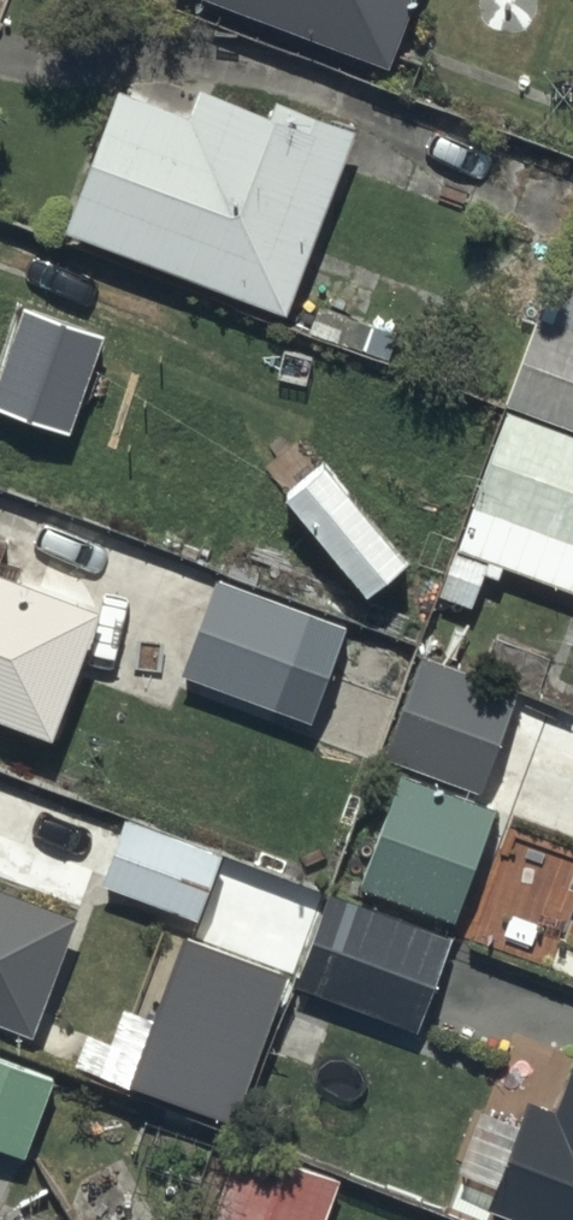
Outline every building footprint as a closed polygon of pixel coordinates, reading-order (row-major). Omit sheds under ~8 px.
[(397,68),(421,0),(210,0),(397,68)] [(73,237),(70,239),(294,319),(358,136),(280,108),(275,123),(203,97),(193,124),(121,99),(73,237)] [(572,276),(553,325),(542,321),(507,411),(514,414),(441,601),(476,615),(490,577),(504,583),(509,569),(572,594),(572,277),(572,276)] [(24,295),(0,360),(0,402),(67,426),(104,324),(24,295)] [(282,477),(367,585),(404,556),(319,447),(282,477)] [(343,615),(217,567),(181,662),(307,710),(343,615)] [(0,583),(0,726),(61,749),(108,623),(0,583)] [(519,699),(418,661),(384,754),(484,792),(519,699)] [(498,823),(402,786),(360,893),(457,930),(498,823)] [(228,844),(119,807),(96,875),(205,912),(228,844)] [(38,1040),(81,921),(0,892),(0,1026),(38,1040)] [(309,1073),(335,1002),(422,1035),(457,942),(333,896),(298,989),(272,1059),(309,1073)] [(279,961),(178,921),(123,1062),(224,1101),(279,961)] [(502,1188),(492,1214),(508,1219),(572,1219),(572,1060),(558,1055),(562,1043),(521,1028),(466,1174),(502,1188)] [(0,1066),(0,1155),(28,1166),(58,1088),(0,1066)] [(341,1186),(240,1151),(216,1219),(330,1219),(341,1186)]
